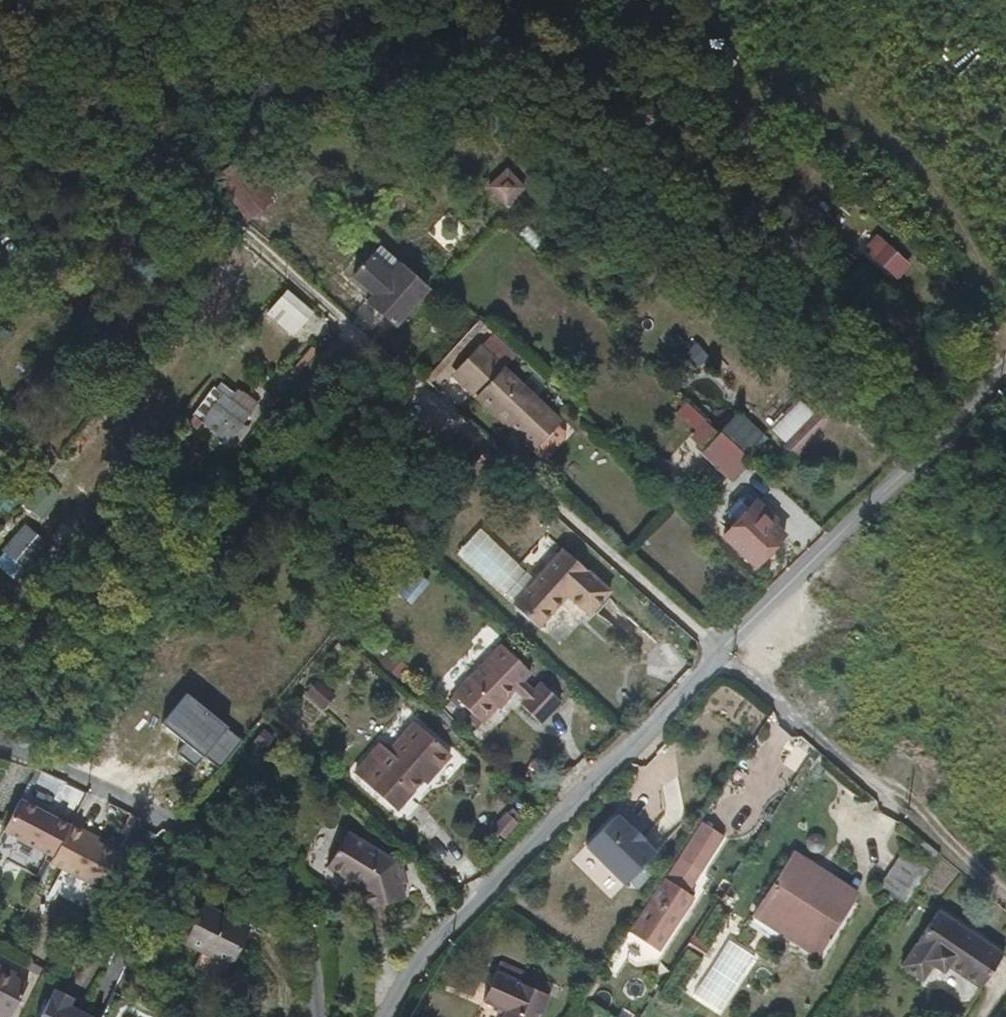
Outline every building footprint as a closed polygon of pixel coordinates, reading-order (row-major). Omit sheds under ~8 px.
[(247,160),(220,176),(250,218),(277,200),(247,160)] [(496,190),(508,201),(521,188),(509,177),(496,190)] [(430,235),(451,251),(468,229),(448,213),(430,235)] [(870,250),(898,276),(909,264),(880,239),(870,250)] [(369,301),(395,324),(427,288),(401,266),(394,275),(374,258),(355,278),(375,296),(369,301)] [(269,314),(267,312),(259,321),(270,330),(276,322),(294,336),(315,312),(290,290),(269,314)] [(454,378),(476,398),(480,394),(505,368),(483,348),(454,378)] [(480,394),(536,446),(560,420),(505,368),(480,394)] [(219,388),(253,414),(260,403),(244,390),(240,395),(224,382),(219,388)] [(230,443),(253,414),(219,388),(217,387),(190,422),(198,429),(204,423),(230,443)] [(480,394),(476,398),(531,451),(536,446),(480,394)] [(786,445),(811,417),(795,403),(770,431),(786,445)] [(688,404),(677,415),(705,442),(716,431),(688,404)] [(785,446),(796,458),(834,419),(822,408),(785,446)] [(230,443),(240,451),(262,423),(253,414),(230,443)] [(732,441),(724,433),(705,452),(714,460),(732,441)] [(732,441),(714,460),(735,480),(753,461),(732,441)] [(180,483),(188,491),(201,478),(194,470),(180,483)] [(726,537),(758,565),(786,534),(754,505),(726,537)] [(58,533),(68,541),(75,531),(65,523),(58,533)] [(8,549),(12,552),(27,565),(30,567),(48,546),(27,527),(8,549)] [(588,612),(609,588),(561,546),(511,601),(536,624),(566,592),(588,612)] [(27,565),(12,552),(6,558),(21,572),(27,565)] [(524,672),(528,667),(500,639),(450,689),(478,718),(517,681),(528,691),(524,696),(539,713),(556,695),(540,679),(535,683),(524,672)] [(387,648),(378,662),(404,678),(413,664),(387,648)] [(332,693),(316,678),(304,691),(322,706),(332,693)] [(431,765),(435,769),(451,751),(416,720),(388,750),(379,741),(354,771),(395,807),(421,776),(431,765)] [(425,781),(435,769),(431,765),(421,776),(425,781)] [(21,799),(5,829),(55,855),(72,824),(21,799)] [(503,809),(493,827),(508,836),(518,818),(503,809)] [(620,813),(589,843),(627,882),(658,852),(646,838),(647,837),(634,824),(633,825),(620,813)] [(55,855),(52,861),(103,887),(121,853),(99,841),(86,834),(87,831),(72,823),(72,824),(55,855)] [(87,831),(86,834),(99,841),(101,838),(87,831)] [(683,856),(701,867),(715,843),(698,833),(683,856)] [(367,890),(383,919),(418,899),(398,863),(352,835),(332,870),(367,890)] [(903,909),(937,858),(925,851),(920,860),(907,852),(880,891),(895,902),(903,909)] [(830,915),(848,888),(795,854),(768,898),(809,925),(819,909),(830,915)] [(52,889),(77,902),(87,883),(62,870),(52,889)] [(698,894),(669,875),(631,932),(661,951),(698,894)] [(253,928),(206,903),(185,944),(204,954),(195,972),(222,985),(253,928)] [(1004,948),(940,905),(903,962),(923,976),(935,960),(945,967),(949,961),(981,983),(1004,948)] [(30,982),(0,966),(0,1007),(13,1013),(30,982)] [(548,996),(494,972),(476,1016),(539,1016),(548,996)] [(72,1004),(76,996),(58,988),(43,1016),(97,1016),(72,1004)]
